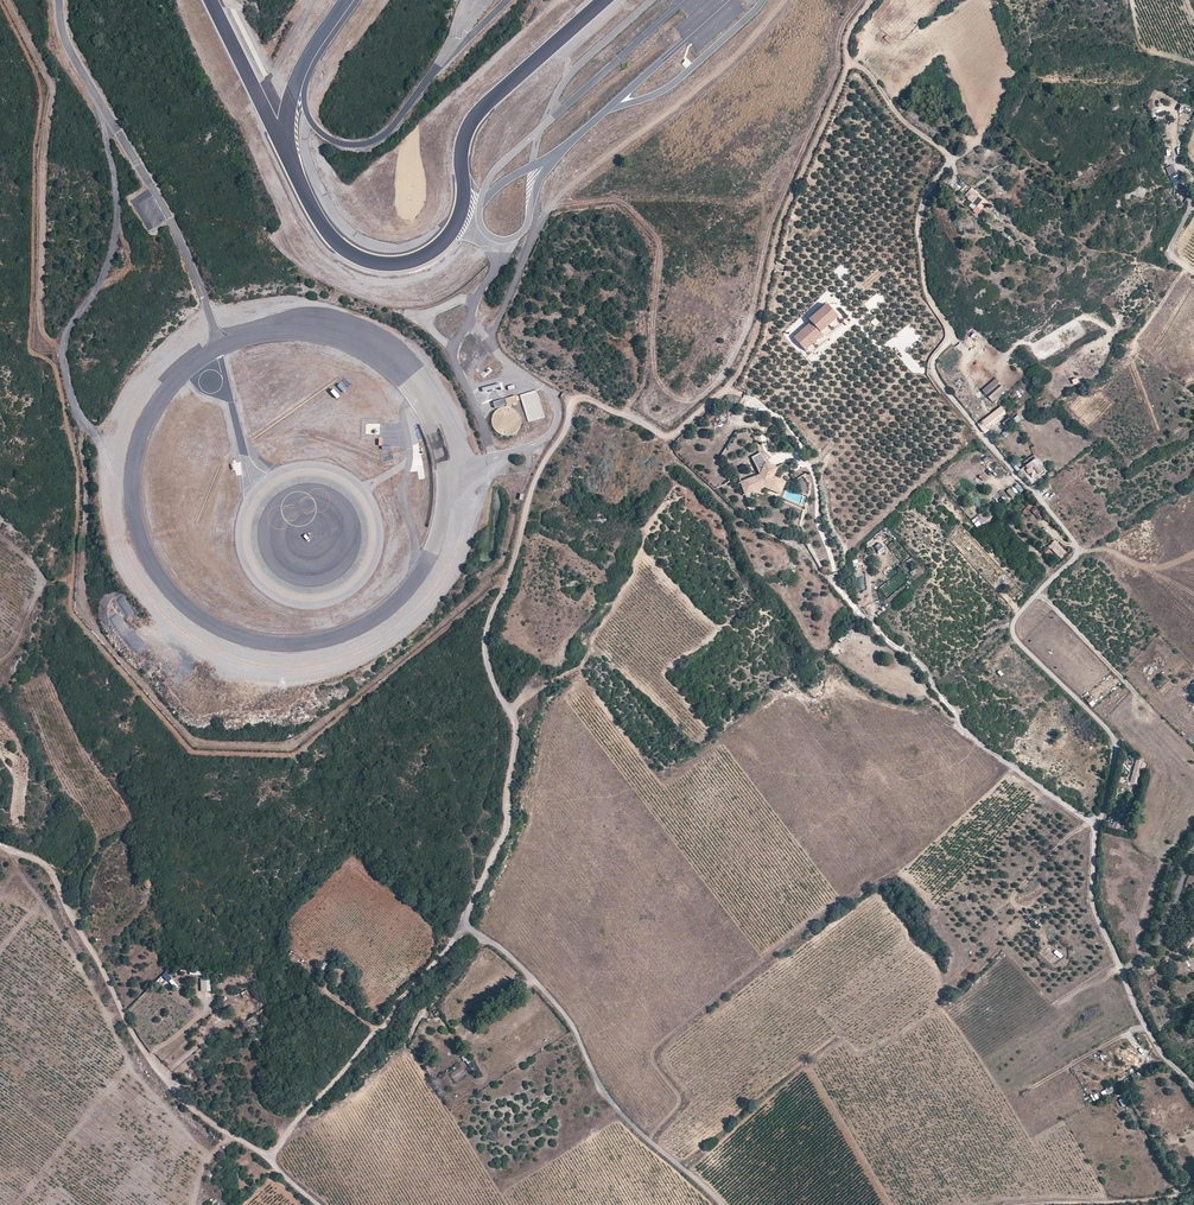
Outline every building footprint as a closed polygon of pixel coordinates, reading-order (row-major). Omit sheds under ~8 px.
[(1166,167),(1169,175),(1176,172),(1173,164),(1166,167)] [(1170,176),(1173,185),(1181,182),(1177,173),(1170,176)] [(968,199),(978,207),(984,199),(974,192),(968,199)] [(984,199),(978,207),(982,210),(988,202),(984,199)] [(976,206),(973,213),(978,215),(981,209),(976,206)] [(826,304),(809,319),(811,322),(820,332),(838,317),(826,304)] [(820,332),(811,322),(793,337),(806,351),(823,335),(820,332)] [(962,376),(954,383),(958,388),(966,380),(962,376)] [(996,378),(983,390),(987,395),(1000,383),(996,378)] [(482,393),(500,388),(499,384),(481,388),(482,393)] [(1003,385),(989,397),(993,402),(1007,390),(1003,385)] [(536,390),(519,395),(528,421),(545,417),(536,390)] [(508,407),(510,407),(511,404),(512,404),(513,405),(516,404),(516,403),(517,403),(515,395),(505,399),(506,403),(506,407),(508,407)] [(1009,416),(1001,406),(979,423),(984,429),(1003,414),(1007,418),(1009,416)] [(511,408),(510,407),(508,407),(506,407),(504,407),(500,408),(497,410),(493,415),(492,420),(492,424),(494,428),(497,431),(501,434),(505,435),(509,435),(513,433),(516,431),(518,428),(520,425),(520,422),(520,419),(519,415),(517,412),(515,410),(511,408)] [(1017,415),(1013,420),(1018,425),(1023,420),(1017,415)] [(1000,424),(1003,430),(1014,424),(1011,418),(1000,424)] [(341,441),(341,431),(331,431),(330,441),(341,441)] [(760,475),(765,464),(760,453),(752,457),(760,475)] [(1046,470),(1034,455),(1025,462),(1027,465),(1026,465),(1029,468),(1027,470),(1030,473),(1032,472),(1036,478),(1046,470)] [(754,473),(757,471),(751,458),(748,460),(754,473)] [(234,463),(236,476),(242,475),(240,462),(234,463)] [(776,469),(765,464),(760,475),(742,482),(746,494),(765,487),(772,490),(777,479),(773,477),(776,469)] [(785,483),(777,479),(772,490),(780,494),(785,483)] [(1017,482),(1006,492),(1012,499),(1023,490),(1017,482)] [(1035,506),(1030,511),(1039,521),(1044,516),(1035,506)] [(976,528),(986,522),(981,514),(971,520),(976,528)] [(1066,552),(1055,540),(1051,544),(1054,547),(1052,549),(1060,557),(1066,552)] [(880,541),(874,545),(880,554),(886,550),(880,541)] [(1047,547),(1043,551),(1047,556),(1051,552),(1047,547)] [(1007,580),(1003,575),(998,580),(1002,584),(1007,580)] [(857,577),(858,591),(866,590),(865,577),(857,577)] [(851,632),(848,629),(838,639),(841,642),(851,632)] [(1091,697),(1086,700),(1091,707),(1096,704),(1091,697)] [(684,743),(680,738),(674,742),(678,748),(684,743)] [(680,755),(672,743),(669,746),(678,757),(680,755)] [(1137,759),(1134,772),(1139,774),(1142,762),(1137,759)] [(1139,774),(1134,772),(1131,782),(1136,784),(1139,774)] [(152,885),(149,879),(143,882),(147,887),(152,885)] [(323,970),(328,966),(325,962),(320,967),(323,970)] [(163,975),(155,983),(157,985),(162,981),(161,980),(163,979),(166,981),(167,979),(163,975)] [(1101,1092),(1103,1096),(1114,1092),(1112,1087),(1101,1092)] [(1123,1107),(1128,1104),(1124,1097),(1119,1101),(1123,1107)]
